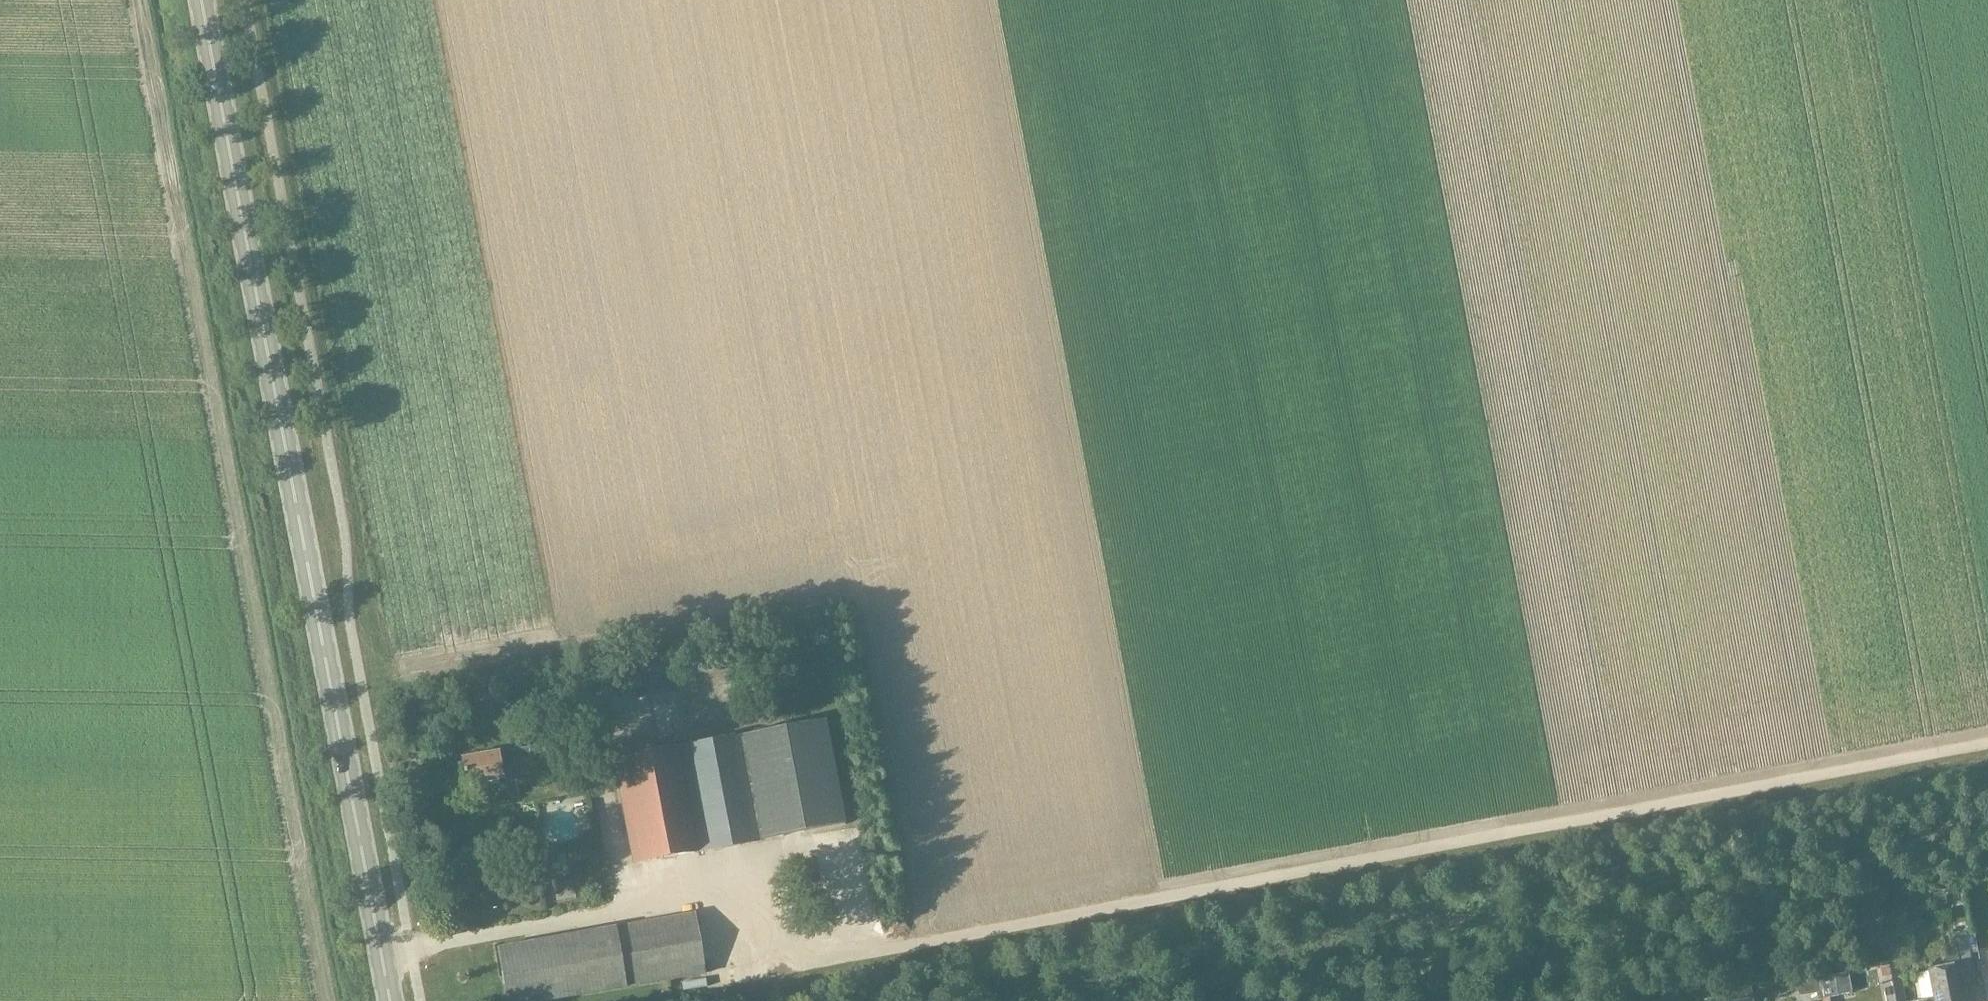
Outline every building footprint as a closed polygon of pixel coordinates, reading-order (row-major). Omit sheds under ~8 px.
[(823,718),(742,734),(762,838),(844,822),(823,718)] [(695,851),(762,838),(742,734),(675,747),(613,759),(633,863),(695,851)] [(504,778),(533,773),(529,747),(499,752),(499,751),(461,758),(466,785),(504,778)] [(626,986),(704,971),(693,912),(615,926),(497,948),(506,1000),(547,1000),(626,986)] [(1936,1000),(1967,1000),(1963,979),(1974,977),(1966,934),(1954,936),(1956,942),(1950,955),(1946,956),(1948,967),(1930,971),(1919,973),(1923,998),(1935,996),(1936,1000)] [(1752,989),(1719,995),(1720,1000),(1754,1000),(1752,989)]
